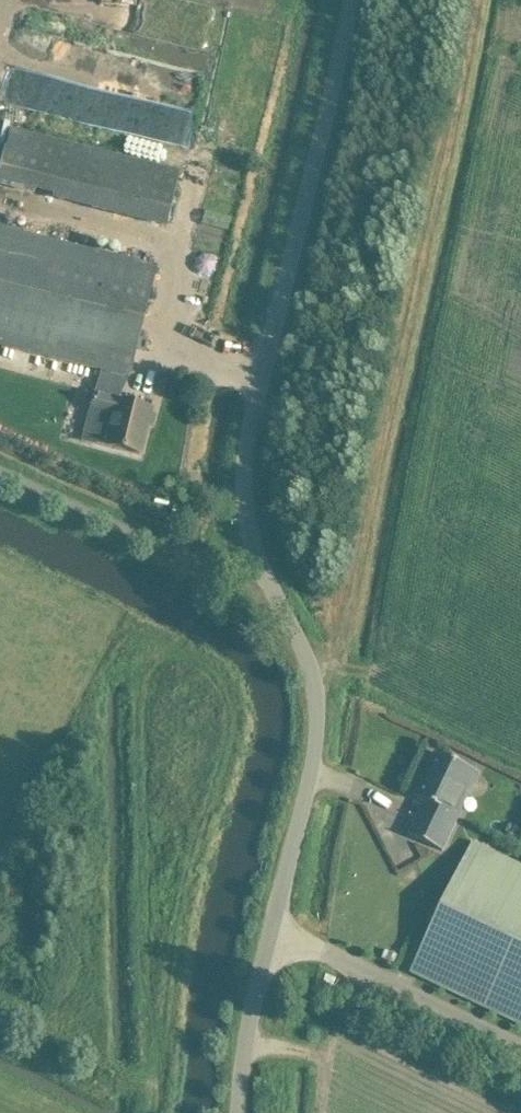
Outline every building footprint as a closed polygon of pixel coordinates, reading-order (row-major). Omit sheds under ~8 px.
[(167,83),(165,93),(198,98),(199,88),(167,83)] [(0,164),(0,180),(166,223),(180,172),(9,127),(0,164)] [(128,377),(156,266),(0,227),(0,345),(128,377)] [(89,412),(82,441),(105,447),(139,455),(150,410),(112,400),(112,398),(94,394),(89,412)] [(453,814),(474,771),(436,753),(415,798),(425,802),(409,836),(443,852),(459,817),(453,814)] [(480,847),(418,976),(520,1026),(520,866),(480,847)]
